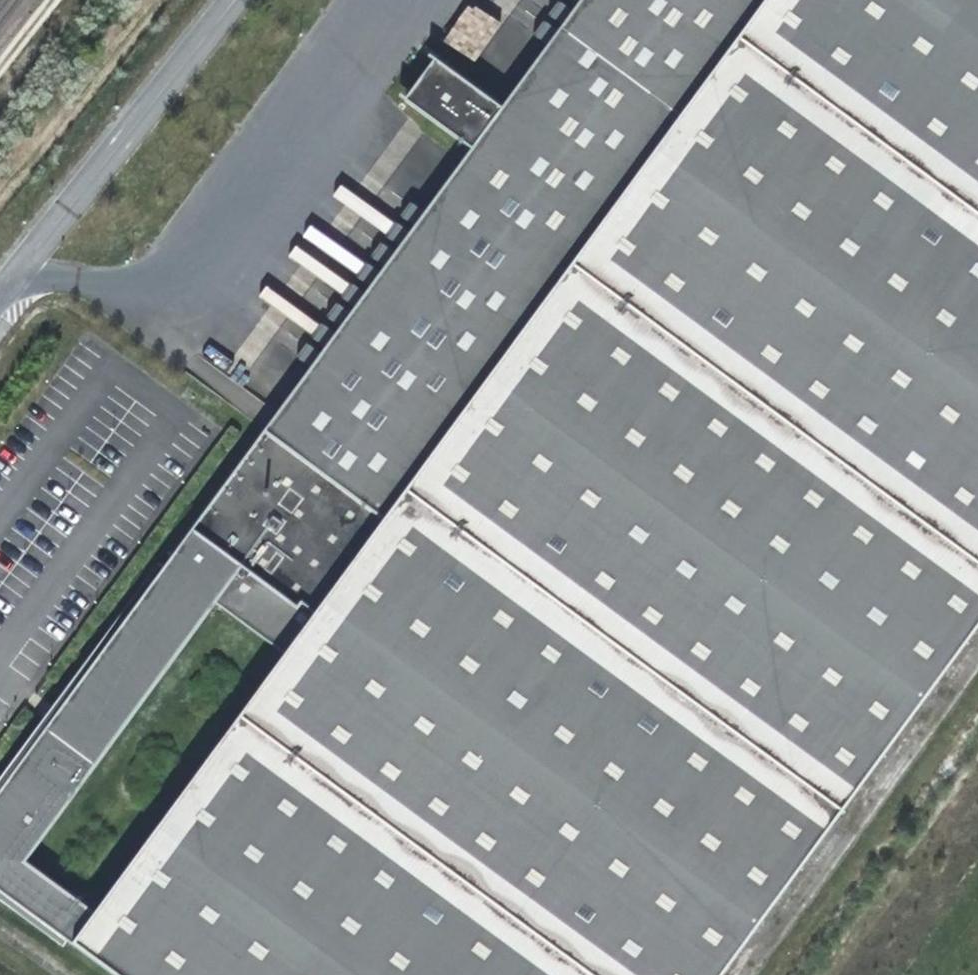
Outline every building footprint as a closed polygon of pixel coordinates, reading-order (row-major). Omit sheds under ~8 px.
[(216,487),(0,779),(0,900),(105,974),(723,974),(977,629),(977,0),(582,0),(503,107),(474,149),(216,487)] [(473,62),(501,24),(470,2),(442,40),(473,62)] [(405,98),(474,149),(503,107),(437,57),(405,98)]
